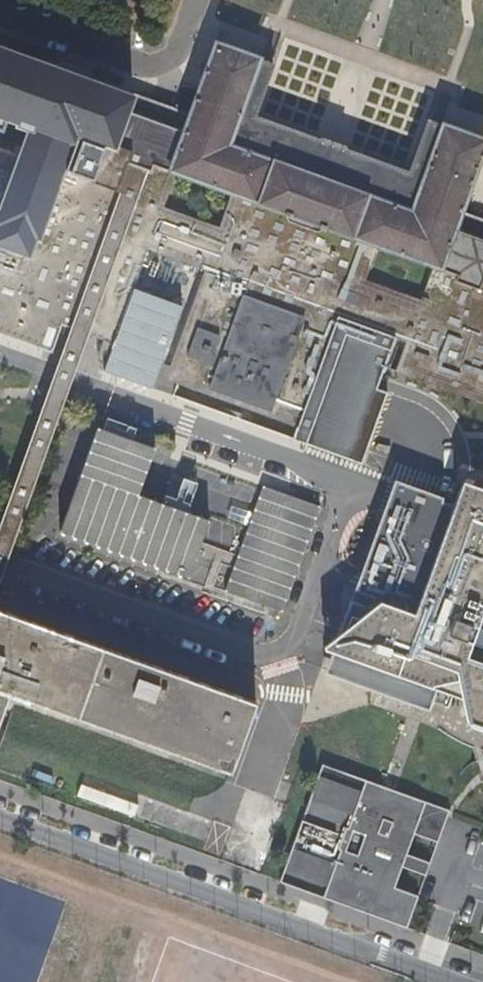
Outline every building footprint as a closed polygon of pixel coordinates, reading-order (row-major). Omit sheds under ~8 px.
[(108,343),(141,248),(199,269),(210,273),(172,383),(305,431),(300,444),(357,465),(384,393),(373,389),(391,339),(402,343),(392,372),(482,405),(482,221),(460,212),(482,151),(482,139),(440,123),(439,125),(414,195),(232,128),(258,59),(259,57),(214,41),(188,114),(90,78),(86,72),(62,63),(57,66),(0,45),(0,116),(17,121),(15,124),(27,129),(18,154),(0,147),(0,332),(40,347),(49,322),(66,327),(85,334),(108,343)] [(414,195),(439,125),(428,121),(409,172),(334,145),(254,116),(274,64),(258,59),(232,128),(414,195)] [(210,273),(199,269),(161,379),(172,383),(210,273)] [(128,288),(109,343),(99,371),(147,388),(177,305),(128,288)] [(85,334),(66,328),(0,507),(0,567),(85,334)] [(149,448),(92,427),(55,530),(277,611),(315,507),(258,486),(233,554),(196,540),(203,519),(133,495),(149,448)] [(450,504),(439,500),(440,497),(393,479),(387,495),(351,589),(368,595),(364,606),(347,599),(335,628),(314,644),(328,648),(320,667),(376,689),(383,668),(453,693),(458,717),(464,722),(482,729),(482,489),(459,480),(451,501),(450,504)] [(6,689),(226,769),(251,698),(0,608),(0,704),(6,689)] [(409,830),(421,798),(317,760),(275,878),(402,924),(413,892),(390,884),(397,863),(421,872),(425,858),(402,850),(409,830)] [(444,806),(421,798),(409,830),(432,839),(444,806)] [(229,856),(260,865),(274,816),(243,807),(229,856)]
